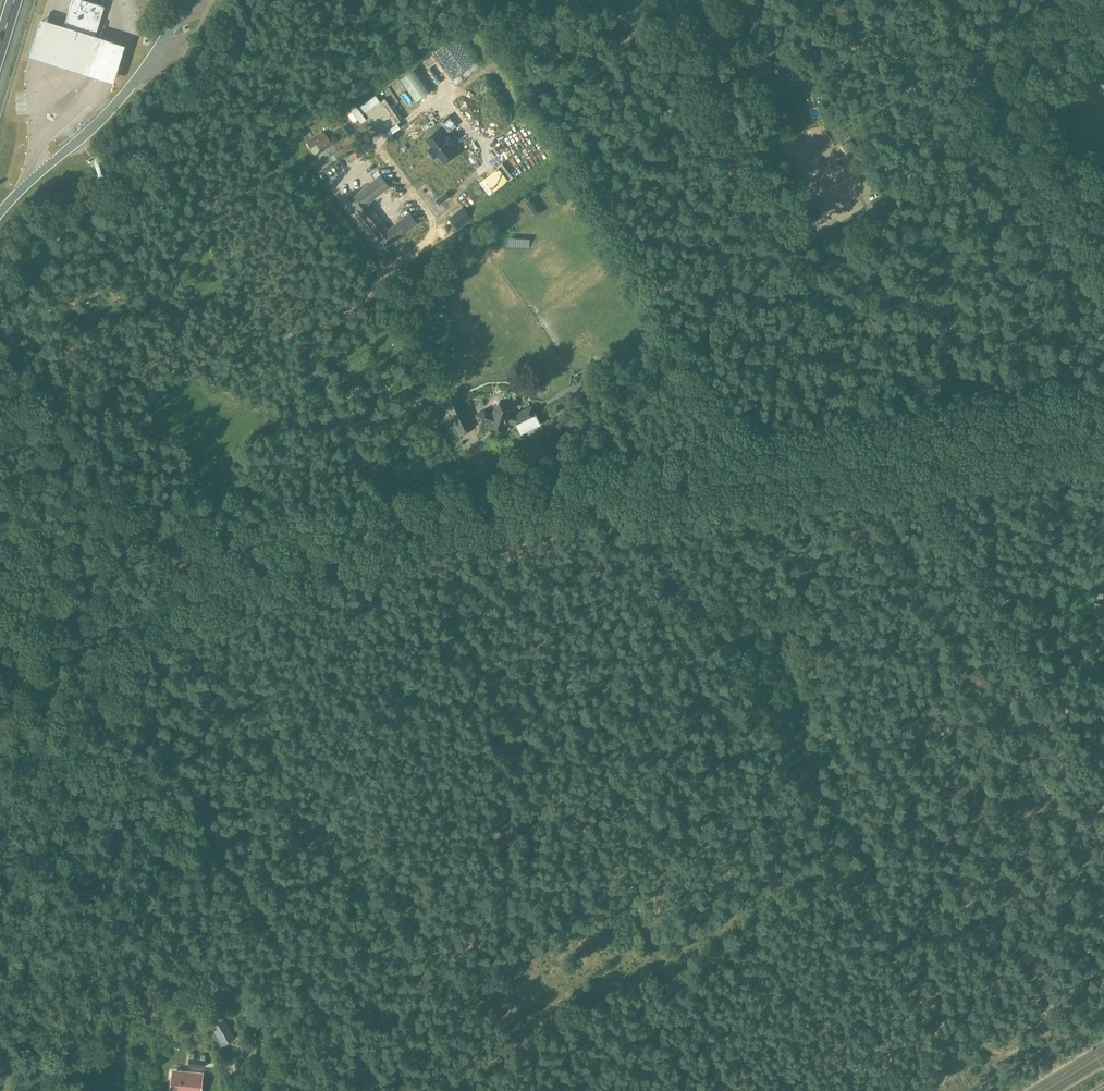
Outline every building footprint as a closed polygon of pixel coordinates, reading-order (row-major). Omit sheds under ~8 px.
[(89,30),(96,9),(92,7),(93,2),(88,0),(73,0),(69,13),(72,14),(68,24),(89,30)] [(41,14),(29,51),(115,78),(127,41),(41,14)] [(777,52),(791,43),(783,33),(770,41),(777,52)] [(419,69),(403,80),(418,102),(434,91),(419,69)] [(435,72),(440,83),(447,80),(443,69),(435,72)] [(58,101),(61,106),(64,104),(67,108),(73,104),(66,95),(58,101)] [(368,114),(380,132),(395,122),(377,95),(360,106),(366,115),(368,114)] [(473,110),(485,106),(483,100),(472,104),(473,110)] [(494,130),(498,138),(523,126),(516,112),(511,114),(506,104),(499,107),(502,114),(483,123),(487,134),(494,130)] [(325,127),(340,118),(335,110),(320,119),(325,127)] [(411,126),(418,137),(426,132),(418,121),(411,126)] [(439,129),(425,139),(431,147),(428,149),(436,159),(439,157),(445,165),(459,155),(452,146),(456,144),(448,134),(445,137),(439,129)] [(521,166),(531,160),(528,154),(532,151),(519,130),(502,140),(516,162),(517,161),(521,166)] [(332,143),(325,132),(308,143),(316,155),(319,152),(319,151),(332,143)] [(359,147),(352,135),(317,157),(324,169),(359,147)] [(350,154),(339,175),(351,181),(362,161),(350,154)] [(373,175),(376,178),(350,199),(387,247),(419,223),(411,212),(389,229),(369,203),(391,186),(382,174),(381,175),(378,171),(373,175)] [(448,192),(439,199),(442,204),(452,196),(448,192)] [(466,207),(453,216),(461,228),(474,219),(466,207)] [(450,372),(441,352),(431,357),(441,376),(450,372)] [(444,397),(461,433),(474,427),(456,391),(444,397)] [(430,409),(425,400),(413,406),(418,416),(430,409)] [(478,415),(482,423),(482,424),(487,421),(497,425),(496,427),(504,430),(507,429),(510,421),(518,424),(526,420),(522,411),(518,413),(507,410),(508,407),(500,405),(497,406),(494,414),(486,411),(478,415)] [(1095,603),(1094,615),(1103,616),(1103,604),(1095,603)] [(225,1020),(213,1027),(225,1045),(236,1038),(225,1020)] [(242,1044),(240,1057),(256,1058),(258,1046),(242,1044)] [(190,1053),(189,1067),(205,1068),(206,1055),(190,1053)] [(203,1074),(190,1073),(190,1075),(174,1073),(172,1090),(201,1090),(203,1074)]
